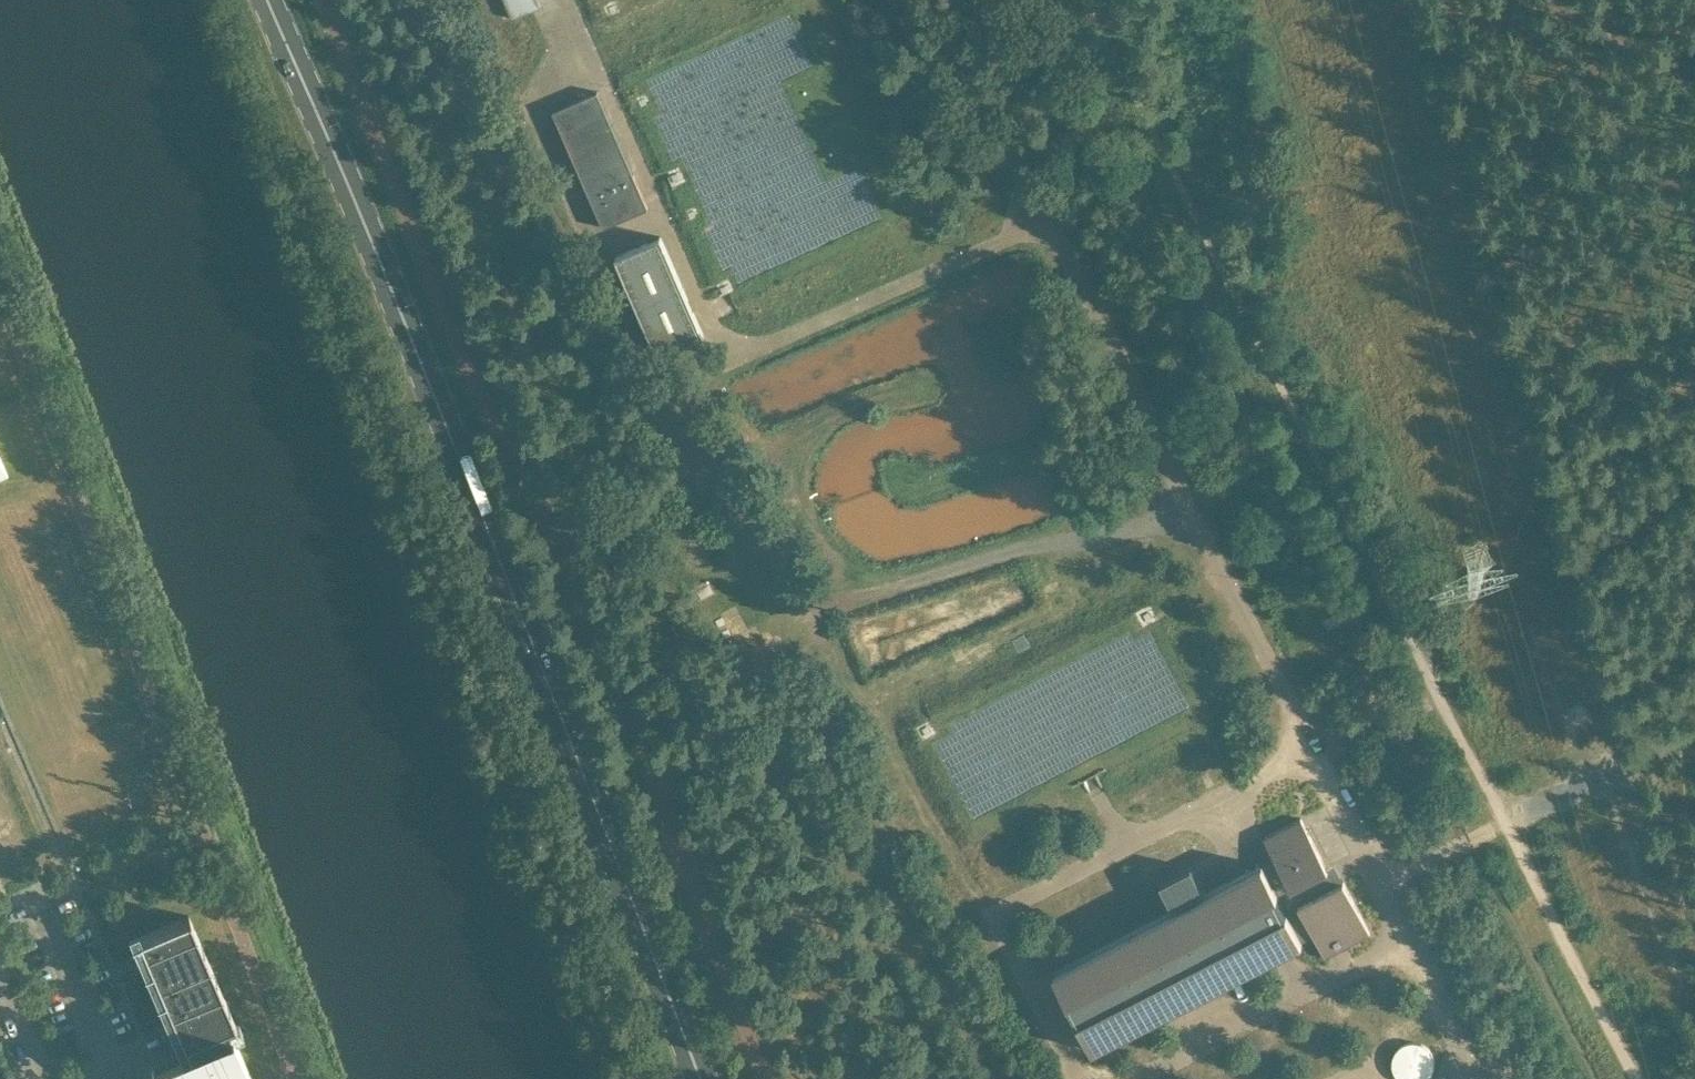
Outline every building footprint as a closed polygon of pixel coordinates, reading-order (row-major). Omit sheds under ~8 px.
[(538,0),(505,0),(513,18),(541,6),(538,0)] [(598,91),(553,110),(604,226),(648,207),(598,91)] [(661,236),(615,256),(659,355),(704,335),(661,236)] [(1343,880),(1330,887),(1323,872),(1328,870),(1301,817),(1263,837),(1275,858),(1263,865),(1262,864),(1053,971),(1093,1049),(1302,941),(1301,940),(1313,934),(1325,956),(1370,932),(1343,880)] [(1191,865),(1160,881),(1172,905),(1203,889),(1191,865)] [(129,940),(136,955),(145,952),(188,1054),(151,1069),(155,1078),(252,1078),(229,1026),(235,1023),(188,915),(129,940)] [(1395,1075),(1410,1078),(1428,1078),(1436,1050),(1405,1041),(1395,1075)]
